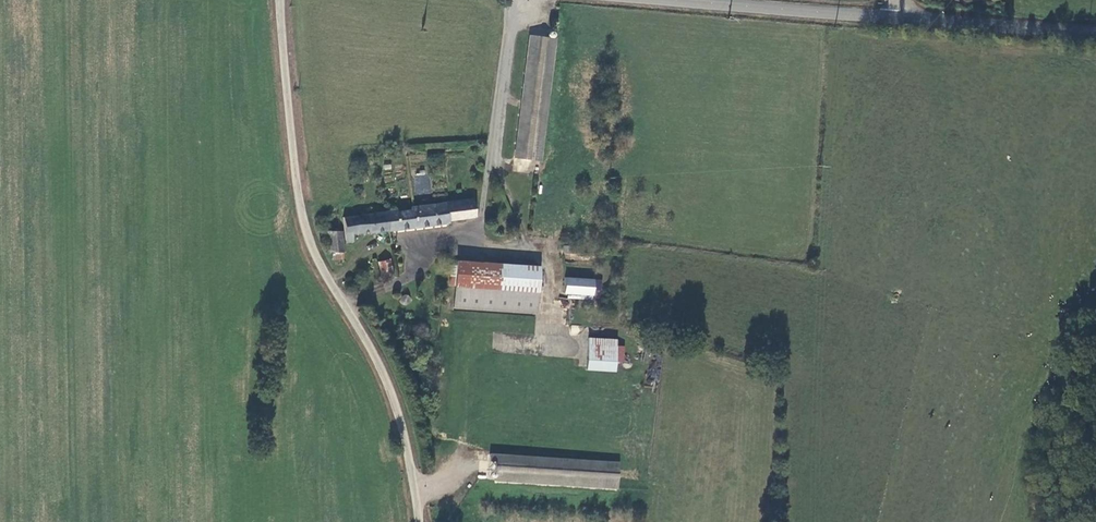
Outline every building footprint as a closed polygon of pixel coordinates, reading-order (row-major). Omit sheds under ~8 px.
[(513,158),(542,162),(557,39),(529,36),(513,158)] [(413,175),(414,194),(430,194),(429,174),(413,175)] [(449,221),(475,218),(473,198),(410,206),(411,209),(396,211),(396,209),(381,212),(384,232),(448,224),(449,221)] [(368,234),(384,232),(381,212),(368,213),(366,215),(341,218),(344,245),(353,244),(352,234),(368,232),(368,234)] [(344,253),(342,231),(324,231),(326,253),(344,253)] [(577,246),(563,246),(562,253),(577,254),(577,246)] [(380,276),(393,273),(390,258),(376,262),(380,276)] [(455,261),(455,264),(453,286),(452,308),(535,315),(538,267),(455,261)] [(594,279),(563,277),(562,294),(592,296),(594,279)] [(615,373),(615,362),(616,346),(617,340),(587,338),(585,371),(615,373)] [(624,346),(616,346),(615,362),(623,362),(624,346)] [(495,462),(493,482),(617,489),(619,462),(489,454),(488,461),(495,462)]
